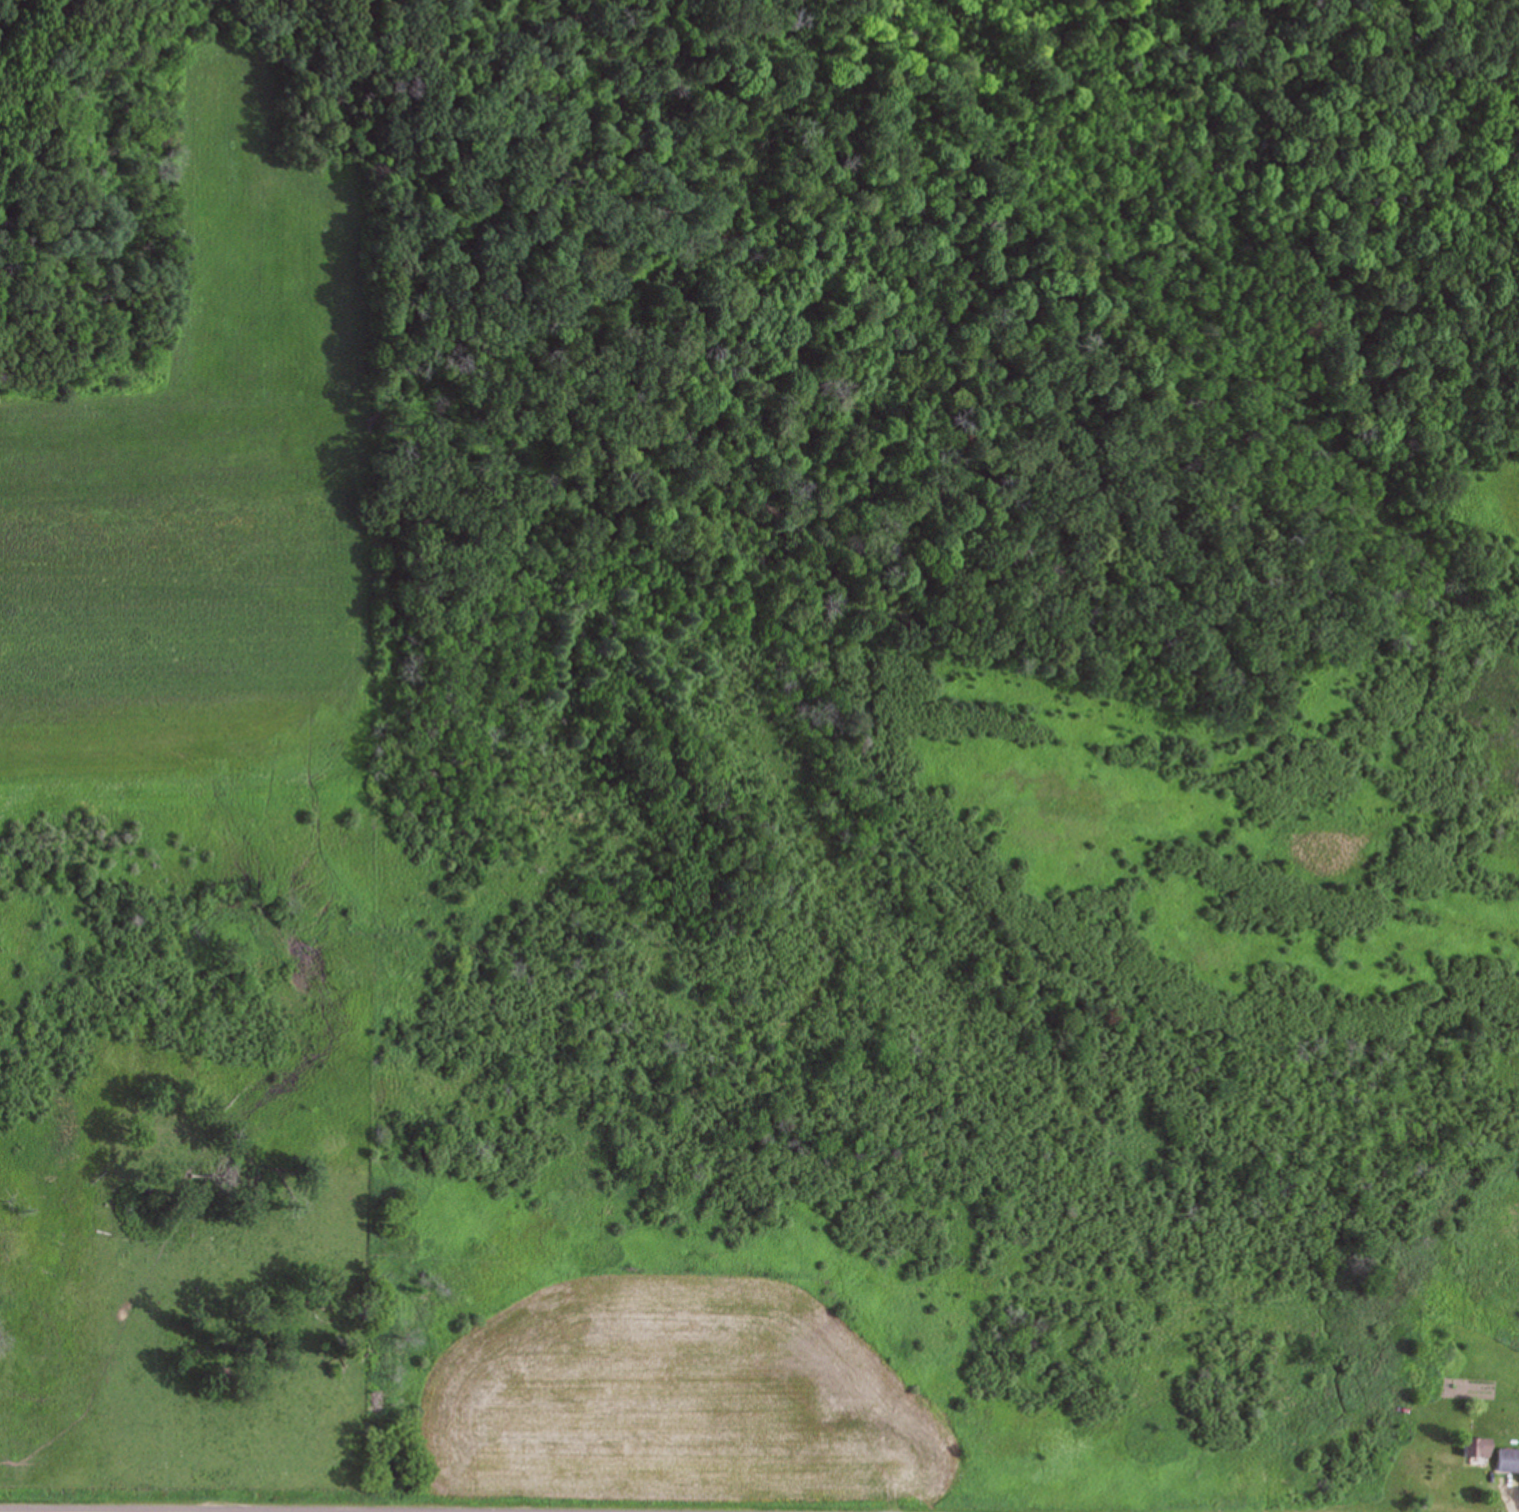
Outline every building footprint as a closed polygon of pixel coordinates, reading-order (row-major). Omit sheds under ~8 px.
[(1487,1459),(1487,1439),(1461,1439),(1461,1459),(1487,1459)] [(1493,1449),(1493,1473),(1518,1473),(1518,1449),(1493,1449)]
